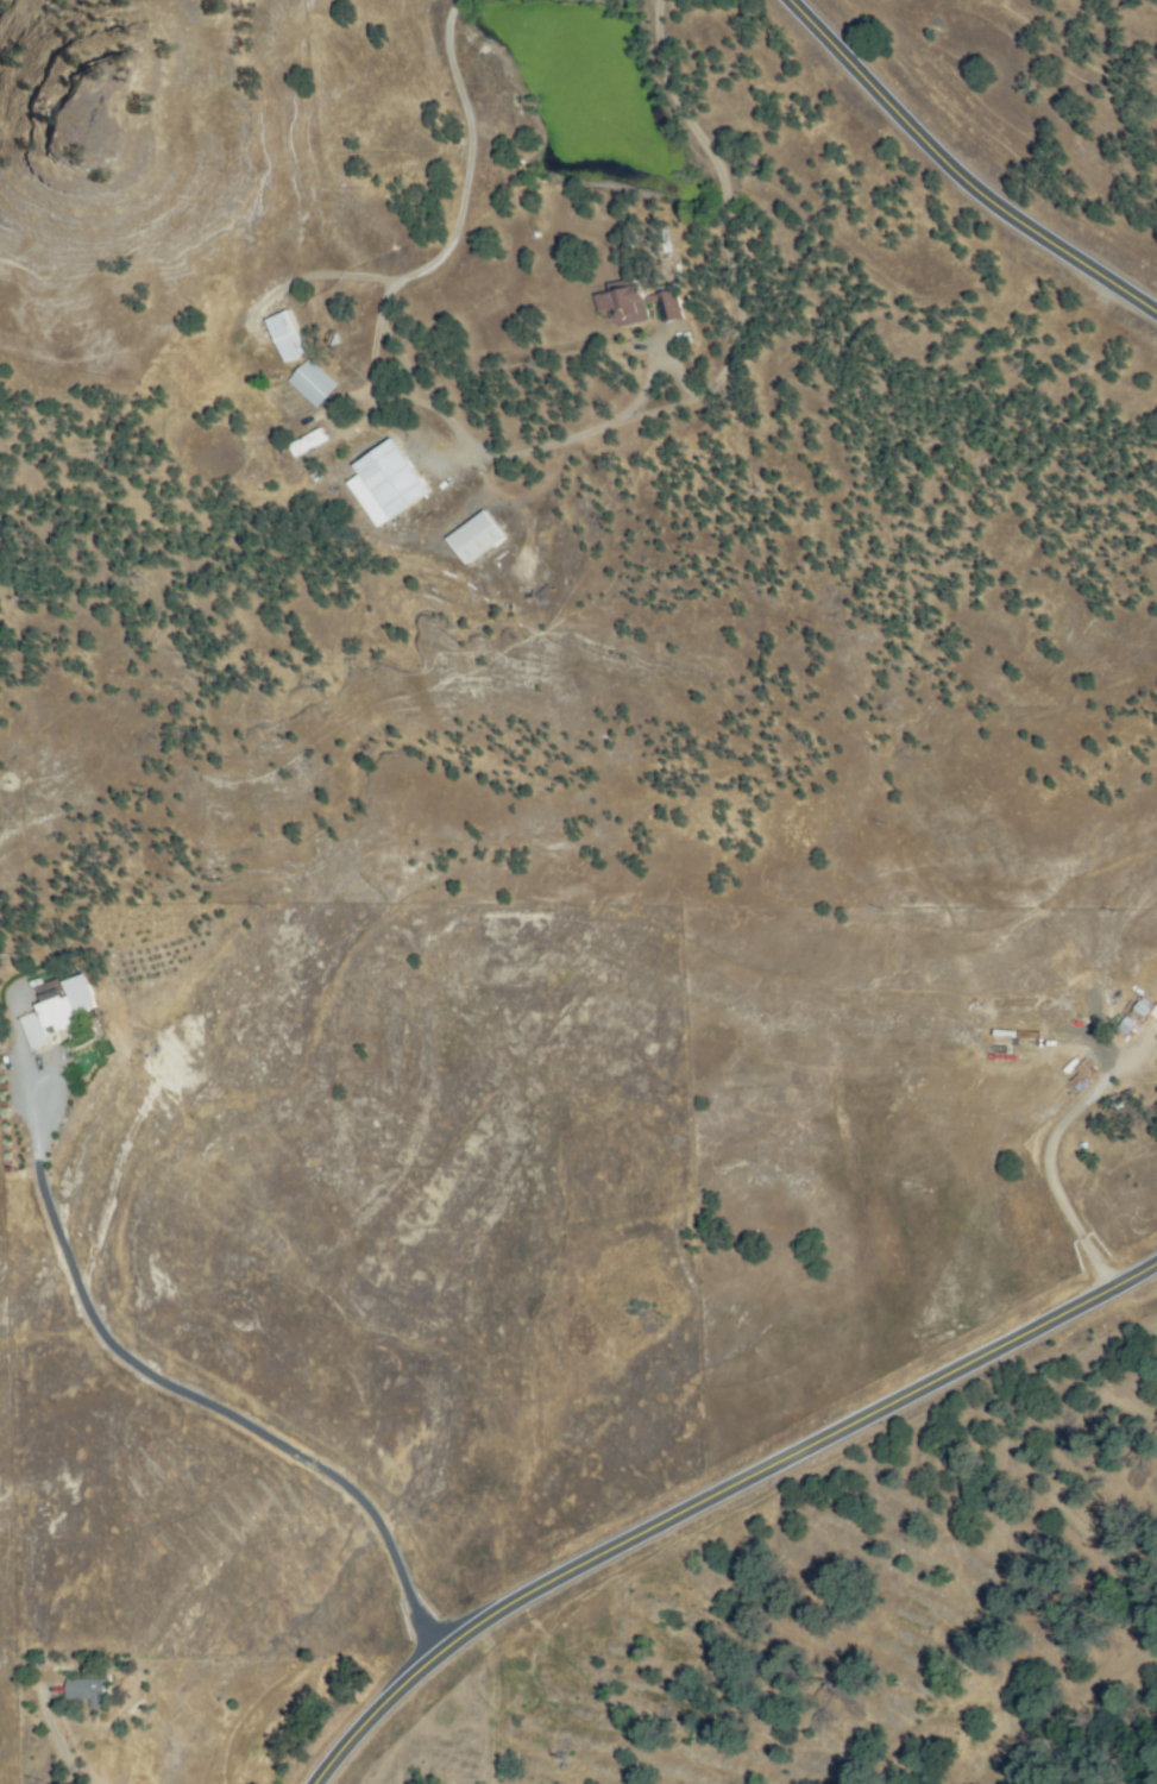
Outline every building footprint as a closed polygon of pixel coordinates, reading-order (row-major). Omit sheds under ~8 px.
[(612,308),(605,310),(599,293),(634,281),(637,290),(644,287),(649,299),(675,289),(685,318),(668,323),(660,300),(644,306),(649,318),(618,328),(612,308)] [(308,353),(290,363),(269,322),(287,313),(308,353)] [(337,387),(317,407),(291,381),(309,362),(337,387)] [(321,431),(326,439),(298,454),(294,446),(321,431)] [(363,476),(357,466),(392,441),(428,491),(382,524),(353,483),(363,476)] [(484,514),(503,538),(469,564),(451,539),(484,514)] [(70,1016),(73,1025),(49,1030),(40,987),(88,978),(94,1011),(70,1016)] [(48,1044),(36,1049),(23,1019),(34,1015),(48,1044)] [(69,1697),(73,1678),(105,1685),(100,1704),(69,1697)]
